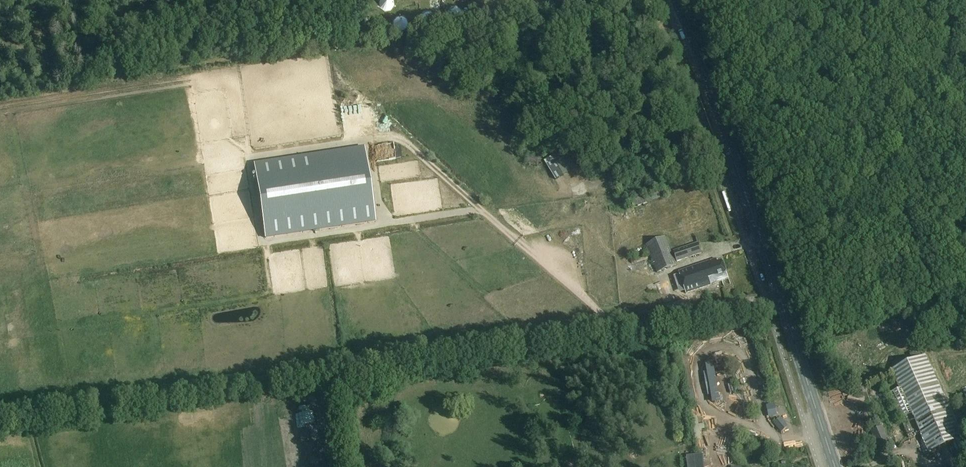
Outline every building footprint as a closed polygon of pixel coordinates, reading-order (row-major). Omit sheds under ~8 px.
[(357,18),(358,29),(370,27),(368,17),(357,18)] [(546,160),(544,161),(545,162),(556,180),(559,178),(563,175),(571,171),(575,168),(564,149),(546,160)] [(367,165),(256,182),(265,239),(375,222),(367,165)] [(651,193),(635,199),(638,206),(642,205),(660,198),(658,192),(652,195),(651,193)] [(666,237),(645,245),(651,261),(653,265),(656,274),(677,266),(666,237)] [(673,252),(676,262),(701,254),(698,244),(673,252)] [(712,284),(730,278),(724,260),(719,262),(718,259),(680,271),(687,293),(713,284),(712,284)] [(961,340),(955,342),(957,349),(963,347),(961,340)] [(908,438),(919,433),(928,453),(963,437),(926,354),(921,356),(919,350),(890,363),(893,369),(891,370),(900,390),(888,395),(908,438)] [(686,361),(692,363),(694,356),(688,354),(686,361)] [(744,380),(737,383),(741,393),(748,390),(744,380)] [(730,389),(722,390),(723,409),(732,409),(730,389)] [(871,432),(880,452),(890,447),(881,427),(871,432)] [(852,433),(855,439),(864,435),(861,429),(852,433)] [(864,437),(857,440),(859,446),(866,443),(864,437)] [(703,453),(687,454),(688,462),(704,461),(703,453)]
